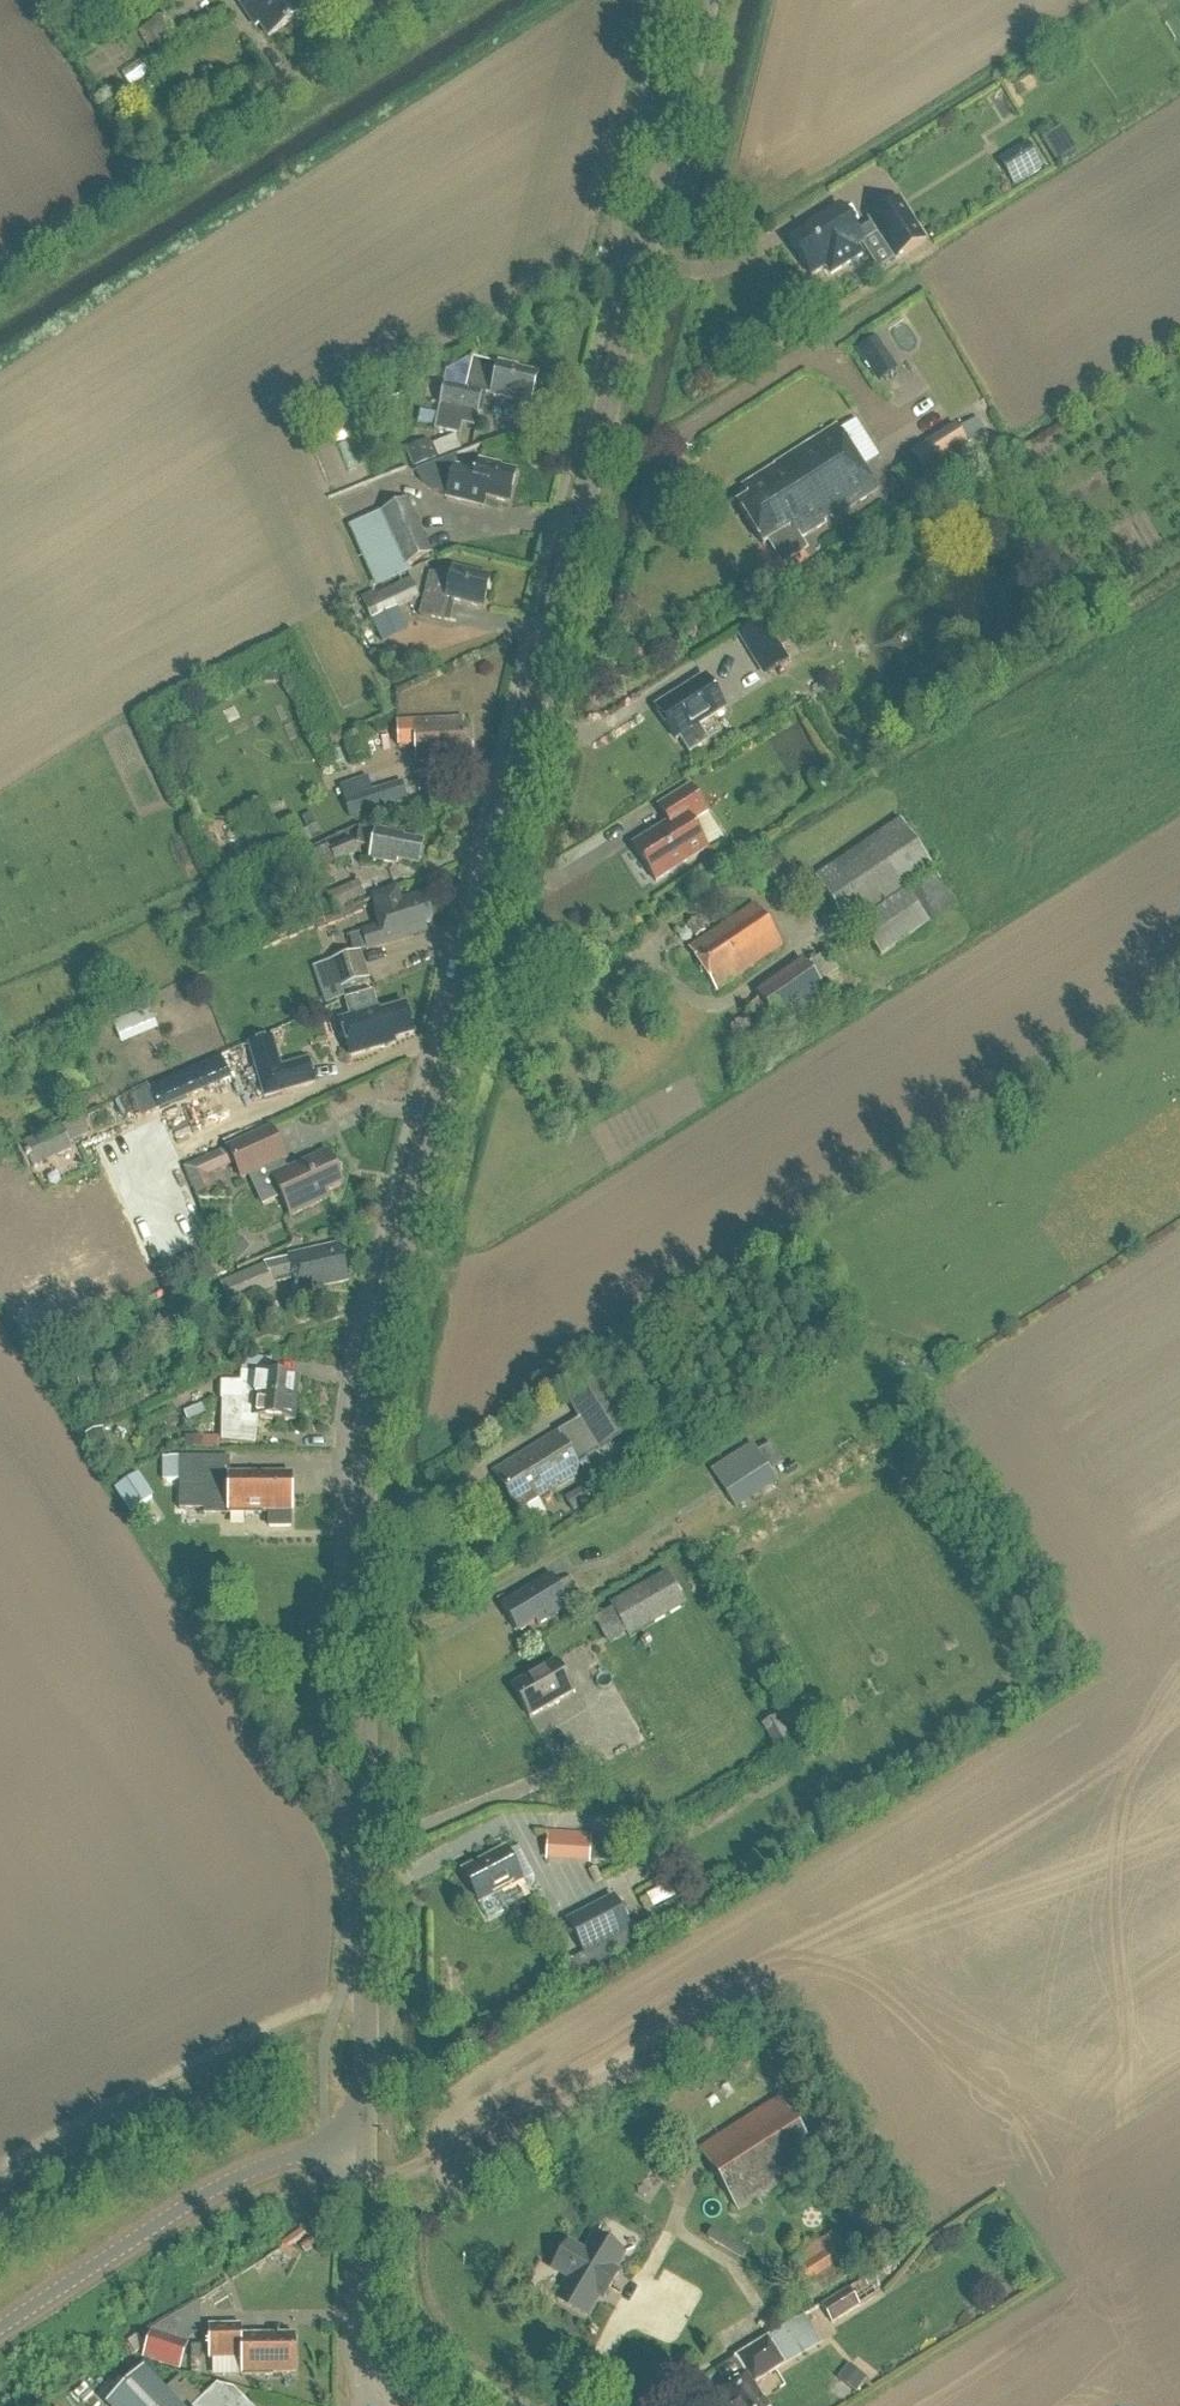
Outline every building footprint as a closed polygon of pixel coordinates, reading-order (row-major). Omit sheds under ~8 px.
[(256,27),(260,24),(268,37),(299,16),(295,10),(303,4),(300,0),(237,0),(256,27)] [(147,28),(160,49),(178,37),(166,17),(147,28)] [(1000,164),(1015,187),(1043,169),(1028,146),(1000,164)] [(867,221),(894,265),(927,244),(900,201),(867,221)] [(830,280),(864,258),(859,250),(865,246),(840,206),(805,228),(807,231),(787,244),(810,280),(825,271),(830,280)] [(876,338),(856,351),(878,384),(898,371),(876,338)] [(444,387),(435,431),(458,436),(460,426),(475,429),(482,396),(530,407),(537,377),(516,372),(516,370),(498,365),(496,376),(479,372),(474,393),(444,387)] [(980,418),(906,449),(919,482),(972,460),(967,449),(988,440),(980,418)] [(742,488),(749,499),(737,507),(762,547),(790,530),(798,542),(877,492),(836,428),(774,466),(775,468),(742,488)] [(431,446),(407,454),(412,470),(437,461),(431,446)] [(508,505),(516,474),(499,470),(500,468),(479,463),(476,475),(452,469),(445,499),(469,505),(472,496),(508,505)] [(411,574),(408,568),(433,556),(408,503),(349,530),(376,590),(411,574)] [(423,603),(420,618),(444,623),(449,602),(482,610),(490,581),(451,571),(449,580),(430,575),(423,603)] [(418,599),(410,582),(376,598),(362,605),(371,622),(384,615),(418,599)] [(738,637),(764,678),(789,663),(764,622),(738,637)] [(699,727),(724,711),(703,679),(654,710),(674,742),(678,740),(689,757),(709,744),(699,727)] [(462,720),(414,723),(416,763),(472,760),(470,728),(462,729),(462,720)] [(874,736),(861,745),(870,758),(883,749),(874,736)] [(368,779),(339,788),(349,818),(407,799),(401,784),(372,793),(368,779)] [(651,836),(632,847),(655,884),(707,851),(691,825),(707,815),(690,788),(658,809),(670,829),(653,840),(651,836)] [(815,879),(848,928),(933,870),(900,822),(815,879)] [(403,841),(404,837),(376,832),(375,833),(359,830),(356,847),(372,850),(369,861),(392,866),(393,862),(418,867),(422,845),(403,841)] [(335,864),(357,854),(351,841),(307,860),(312,872),(334,863),(335,864)] [(934,876),(858,926),(881,961),(957,910),(934,876)] [(358,885),(328,897),(334,912),(364,900),(358,885)] [(378,929),(362,934),(367,951),(427,933),(425,926),(432,924),(424,895),(401,902),(397,889),(372,899),(375,909),(372,909),(378,929)] [(716,993),(783,948),(755,906),(688,951),(716,993)] [(698,921),(687,928),(695,940),(706,933),(698,921)] [(362,934),(347,939),(352,955),(367,951),(362,934)] [(360,954),(313,970),(325,1007),(344,1000),(341,991),(370,981),(360,954)] [(829,1000),(819,985),(838,972),(825,954),(750,1007),(762,1025),(772,1018),(782,1033),(829,1000)] [(414,1037),(406,1008),(380,1015),(379,1011),(377,1012),(375,1005),(371,1002),(363,1005),(360,1009),(362,1016),(339,1023),(350,1059),(395,1046),(394,1043),(414,1037)] [(148,1010),(113,1025),(119,1040),(155,1025),(148,1010)] [(280,1069),(272,1040),(246,1047),(263,1102),(315,1086),(308,1061),(280,1069)] [(137,1117),(228,1082),(219,1058),(128,1093),(137,1117)] [(326,1195),(342,1187),(327,1154),(286,1173),(281,1162),(285,1160),(271,1130),(227,1150),(241,1180),(268,1168),(290,1218),(329,1201),(326,1195)] [(61,1133),(23,1151),(34,1174),(71,1155),(61,1133)] [(225,1151),(183,1170),(196,1199),(214,1191),(208,1178),(233,1167),(225,1151)] [(239,1239),(223,1257),(235,1267),(250,1249),(239,1239)] [(348,1284),(339,1245),(288,1257),(288,1260),(263,1266),(264,1268),(220,1286),(229,1309),(274,1290),(271,1284),(293,1280),(296,1296),(348,1284)] [(200,1297),(184,1305),(190,1317),(206,1309),(200,1297)] [(210,1352),(202,1363),(211,1370),(220,1359),(210,1352)] [(88,1370),(74,1375),(79,1388),(92,1383),(88,1370)] [(223,1385),(223,1402),(244,1402),(244,1397),(296,1402),(298,1380),(241,1374),(241,1385),(223,1385)] [(602,1377),(565,1399),(594,1449),(632,1427),(602,1377)] [(222,1419),(221,1443),(255,1446),(257,1420),(294,1423),(296,1402),(244,1397),(244,1402),(223,1402),(222,1419)] [(102,1430),(86,1437),(94,1460),(111,1453),(102,1430)] [(558,1435),(493,1475),(517,1513),(525,1508),(536,1501),(581,1473),(558,1435)] [(186,1439),(185,1451),(201,1451),(202,1440),(186,1439)] [(748,1482),(726,1496),(734,1509),(776,1482),(755,1449),(735,1462),(748,1482)] [(228,1511),(228,1516),(261,1516),(261,1513),(269,1513),(269,1528),(289,1528),(289,1513),(292,1513),(292,1477),(229,1476),(229,1459),(179,1459),(179,1460),(179,1483),(179,1511),(228,1511)] [(162,1460),(162,1483),(179,1483),(179,1460),(162,1460)] [(138,1476),(115,1492),(131,1516),(154,1500),(138,1476)] [(560,1494),(573,1516),(589,1506),(576,1485),(560,1494)] [(536,1501),(525,1508),(534,1522),(545,1515),(536,1501)] [(667,1575),(611,1606),(630,1639),(685,1608),(667,1575)] [(551,1577),(501,1608),(517,1635),(535,1623),(538,1627),(582,1600),(570,1579),(558,1587),(551,1577)] [(555,1663),(511,1688),(529,1719),(573,1694),(555,1663)] [(777,1718),(764,1726),(776,1748),(789,1740),(777,1718)] [(545,1830),(540,1859),(584,1866),(589,1838),(545,1830)] [(505,1850),(462,1873),(479,1906),(522,1883),(505,1850)] [(640,1950),(612,1897),(565,1922),(583,1956),(568,1965),(578,1983),(640,1950)] [(697,2151),(737,2213),(818,2161),(779,2099),(697,2151)] [(839,2267),(851,2260),(834,2234),(798,2257),(804,2267),(792,2274),(809,2300),(845,2278),(839,2267)] [(557,2301),(586,2318),(598,2298),(603,2301),(619,2276),(613,2272),(623,2255),(595,2238),(584,2255),(568,2246),(553,2271),(567,2280),(566,2282),(568,2283),(557,2301)] [(822,2310),(833,2326),(859,2308),(848,2292),(822,2310)] [(754,2388),(822,2346),(804,2318),(736,2360),(746,2376),(718,2393),(727,2405),(765,2405),(754,2388)] [(272,2376),(294,2375),(294,2337),(241,2338),(241,2327),(208,2328),(208,2360),(241,2360),(241,2378),(272,2378),(272,2376)] [(187,2349),(149,2337),(141,2363),(179,2375),(187,2349)] [(191,2348),(191,2361),(202,2361),(202,2348),(191,2348)] [(849,2366),(838,2380),(856,2395),(868,2381),(849,2366)] [(143,2371),(106,2405),(177,2405),(143,2371)] [(233,2392),(216,2388),(198,2405),(247,2405),(233,2392)]
